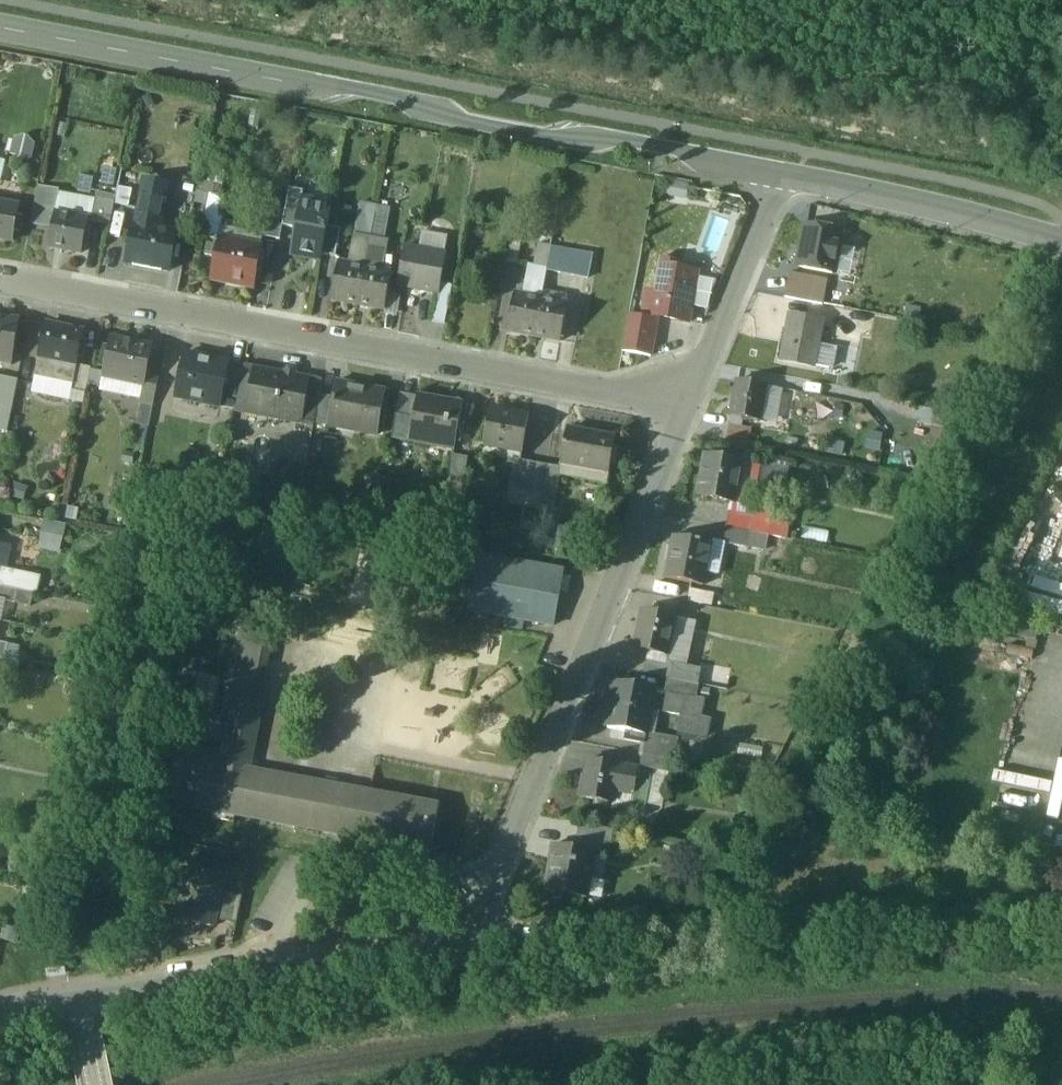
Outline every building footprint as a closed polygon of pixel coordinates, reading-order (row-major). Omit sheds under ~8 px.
[(34,157),(36,138),(13,135),(11,154),(34,157)] [(164,187),(144,183),(136,227),(156,231),(164,187)] [(40,187),(32,226),(52,230),(54,215),(58,197),(59,191),(40,187)] [(119,187),(116,202),(129,205),(132,189),(119,187)] [(303,192),(289,189),(284,214),(282,227),(295,229),(300,202),(301,202),(303,192)] [(209,195),(200,239),(215,242),(214,244),(217,244),(218,241),(226,199),(209,195)] [(95,205),(58,197),(54,215),(88,221),(87,222),(92,223),(95,205)] [(115,202),(96,198),(95,205),(92,223),(110,226),(115,202)] [(301,202),(300,202),(295,229),(290,254),(321,259),(322,255),(327,227),(331,208),(301,202)] [(0,204),(0,240),(11,243),(15,226),(17,226),(19,218),(16,218),(18,208),(0,204)] [(376,207),(359,204),(358,214),(374,217),(376,207)] [(389,209),(376,207),(374,217),(387,219),(389,209)] [(284,214),(267,211),(262,238),(279,241),(282,227),(284,214)] [(374,217),(358,214),(353,237),(370,240),(374,217)] [(88,221),(54,215),(52,230),(48,247),(81,254),(87,222),(88,221)] [(387,219),(374,217),(370,240),(383,243),(387,219)] [(136,227),(134,227),(127,264),(166,272),(174,235),(136,227)] [(340,230),(327,227),(322,255),(335,258),(340,230)] [(807,227),(801,268),(837,274),(844,233),(807,227)] [(446,238),(422,234),(420,249),(443,254),(446,238)] [(552,238),(540,235),(538,245),(550,248),(552,238)] [(260,249),(218,241),(217,244),(211,279),(253,287),(260,249)] [(550,248),(538,245),(533,269),(546,271),(550,248)] [(420,249),(406,247),(398,287),(437,294),(439,284),(445,254),(443,254),(420,249)] [(591,255),(550,248),(546,271),(587,279),(591,255)] [(382,253),(368,250),(365,269),(375,270),(376,266),(379,267),(382,253)] [(683,264),(660,259),(654,294),(645,292),(640,317),(640,319),(657,322),(658,317),(690,323),(693,307),(698,278),(699,274),(682,271),(683,264)] [(365,269),(338,264),(331,301),(348,304),(358,305),(365,269)] [(375,270),(365,269),(358,305),(367,307),(367,308),(384,311),(391,273),(375,270)] [(828,281),(789,274),(785,297),(823,305),(828,281)] [(1061,283),(1047,275),(1042,285),(1056,293),(1061,283)] [(715,281),(698,278),(693,307),(705,310),(715,281)] [(544,283),(527,279),(525,287),(530,288),(528,298),(540,300),(544,283)] [(437,294),(432,323),(444,325),(452,286),(439,284),(437,294)] [(528,298),(514,295),(506,333),(523,336),(533,338),(540,300),(528,298)] [(560,343),(567,305),(540,300),(533,338),(543,339),(543,340),(560,343)] [(657,322),(640,319),(640,317),(629,315),(622,352),(650,357),(657,322)] [(822,324),(789,317),(781,360),(814,366),(822,324)] [(0,320),(0,365),(10,367),(18,323),(0,320)] [(82,334),(45,327),(38,359),(75,367),(76,366),(82,334)] [(874,338),(849,333),(845,350),(870,355),(874,338)] [(151,349),(110,340),(102,378),(142,386),(143,387),(145,378),(151,349)] [(227,364),(183,355),(174,399),(201,404),(202,398),(219,402),(221,402),(228,364),(227,364)] [(75,367),(38,359),(34,378),(71,385),(72,385),(75,367)] [(244,366),(227,363),(227,364),(228,364),(221,402),(219,402),(217,408),(235,411),(243,369),(244,366)] [(90,369),(76,366),(75,367),(72,385),(71,385),(69,394),(85,397),(90,369)] [(235,411),(235,412),(245,414),(247,406),(253,371),(243,369),(235,411)] [(309,380),(254,370),(253,371),(247,406),(274,412),(273,420),(300,425),(301,422),(307,391),(309,380)] [(158,380),(145,378),(143,387),(142,386),(138,403),(141,403),(137,425),(149,427),(158,380)] [(0,379),(0,408),(12,410),(17,382),(0,379)] [(384,394),(351,388),(351,385),(335,382),(332,399),(328,420),(330,420),(355,425),(354,432),(376,436),(384,394)] [(765,387),(737,382),(734,399),(735,399),(732,417),(759,422),(765,387)] [(320,393),(307,391),(301,422),(314,424),(319,397),(320,393)] [(332,399),(319,397),(314,424),(314,425),(329,428),(330,420),(328,420),(332,399)] [(461,408),(434,403),(435,401),(416,397),(412,419),(409,439),(411,440),(454,447),(461,408)] [(274,412),(247,406),(245,414),(245,415),(273,420),(274,412)] [(945,414),(920,408),(918,422),(942,427),(945,414)] [(528,418),(489,411),(483,446),(521,454),(528,418)] [(412,419),(396,416),(391,440),(410,444),(411,440),(409,439),(412,419)] [(751,430),(729,425),(725,447),(747,451),(751,430)] [(578,432),(566,430),(560,465),(608,473),(614,440),(577,433),(578,432)] [(868,432),(866,447),(880,449),(882,435),(868,432)] [(468,459),(451,456),(446,482),(463,485),(468,459)] [(742,463),(705,456),(697,497),(734,505),(738,484),(742,463)] [(546,466),(519,461),(514,487),(542,492),(546,466)] [(807,462),(806,473),(828,474),(829,463),(807,462)] [(560,469),(546,466),(542,492),(556,495),(560,469)] [(288,480),(276,491),(274,499),(293,503),(297,482),(288,480)] [(752,486),(738,484),(734,503),(748,506),(752,486)] [(763,520),(732,514),(732,513),(728,513),(726,528),(750,533),(760,535),(763,520)] [(785,520),(770,517),(769,521),(763,520),(760,535),(767,536),(781,539),(785,520)] [(59,553),(67,524),(45,518),(37,547),(59,553)] [(750,533),(726,528),(723,543),(747,547),(750,533)] [(760,535),(750,533),(747,547),(764,551),(767,536),(760,535)] [(711,545),(672,537),(670,549),(673,549),(667,580),(701,586),(703,573),(704,568),(707,568),(708,562),(711,545)] [(538,567),(477,556),(467,611),(528,622),(553,627),(563,573),(538,568),(538,567)] [(719,564),(708,562),(707,568),(704,568),(703,573),(717,576),(719,564)] [(2,572),(2,574),(0,573),(0,588),(16,591),(35,595),(38,579),(2,572)] [(0,588),(0,601),(14,604),(16,591),(0,588)] [(713,595),(690,590),(687,603),(711,607),(713,595)] [(674,619),(642,612),(634,650),(649,654),(648,659),(648,660),(658,662),(659,656),(666,657),(674,619)] [(269,639),(241,634),(236,659),(242,660),(265,665),(269,639)] [(658,662),(648,660),(648,659),(646,659),(643,675),(669,680),(672,665),(658,662)] [(223,757),(207,753),(177,747),(167,797),(198,803),(196,809),(214,812),(212,821),(234,825),(236,817),(409,850),(406,862),(425,866),(427,853),(430,854),(438,808),(244,771),(265,665),(242,660),(223,757)] [(700,670),(672,665),(669,680),(698,686),(700,670)] [(1036,721),(1045,689),(1046,689),(1048,680),(1018,672),(1004,720),(1020,724),(1022,717),(1036,721)] [(698,686),(669,680),(667,696),(684,699),(695,701),(695,700),(698,686)] [(654,690),(616,683),(607,730),(626,733),(627,733),(628,728),(647,731),(654,690)] [(684,699),(667,696),(663,714),(681,717),(684,699)] [(695,701),(684,699),(681,717),(678,733),(697,737),(707,739),(710,721),(700,719),(704,702),(695,700),(695,701)] [(647,731),(628,728),(627,733),(626,733),(624,742),(645,745),(646,735),(647,731)] [(676,741),(646,735),(645,745),(643,757),(672,762),(676,741)] [(672,762),(643,757),(640,770),(653,772),(669,775),(672,762)] [(618,768),(588,762),(585,779),(584,778),(580,800),(611,806),(618,768)] [(639,772),(636,772),(627,816),(644,819),(653,772),(640,770),(639,772)] [(614,833),(579,826),(577,839),(603,843),(603,844),(611,846),(614,833)] [(603,843),(577,839),(575,851),(594,855),(594,857),(600,858),(603,844),(603,843)] [(575,851),(555,848),(546,894),(587,901),(587,899),(586,899),(594,857),(594,855),(575,851)] [(600,858),(594,857),(586,899),(587,899),(601,902),(608,859),(600,858)] [(223,879),(183,871),(174,921),(213,929),(214,921),(220,894),(223,879)] [(51,886),(41,884),(38,902),(47,904),(51,886)] [(242,899),(220,894),(214,921),(237,926),(242,899)]
